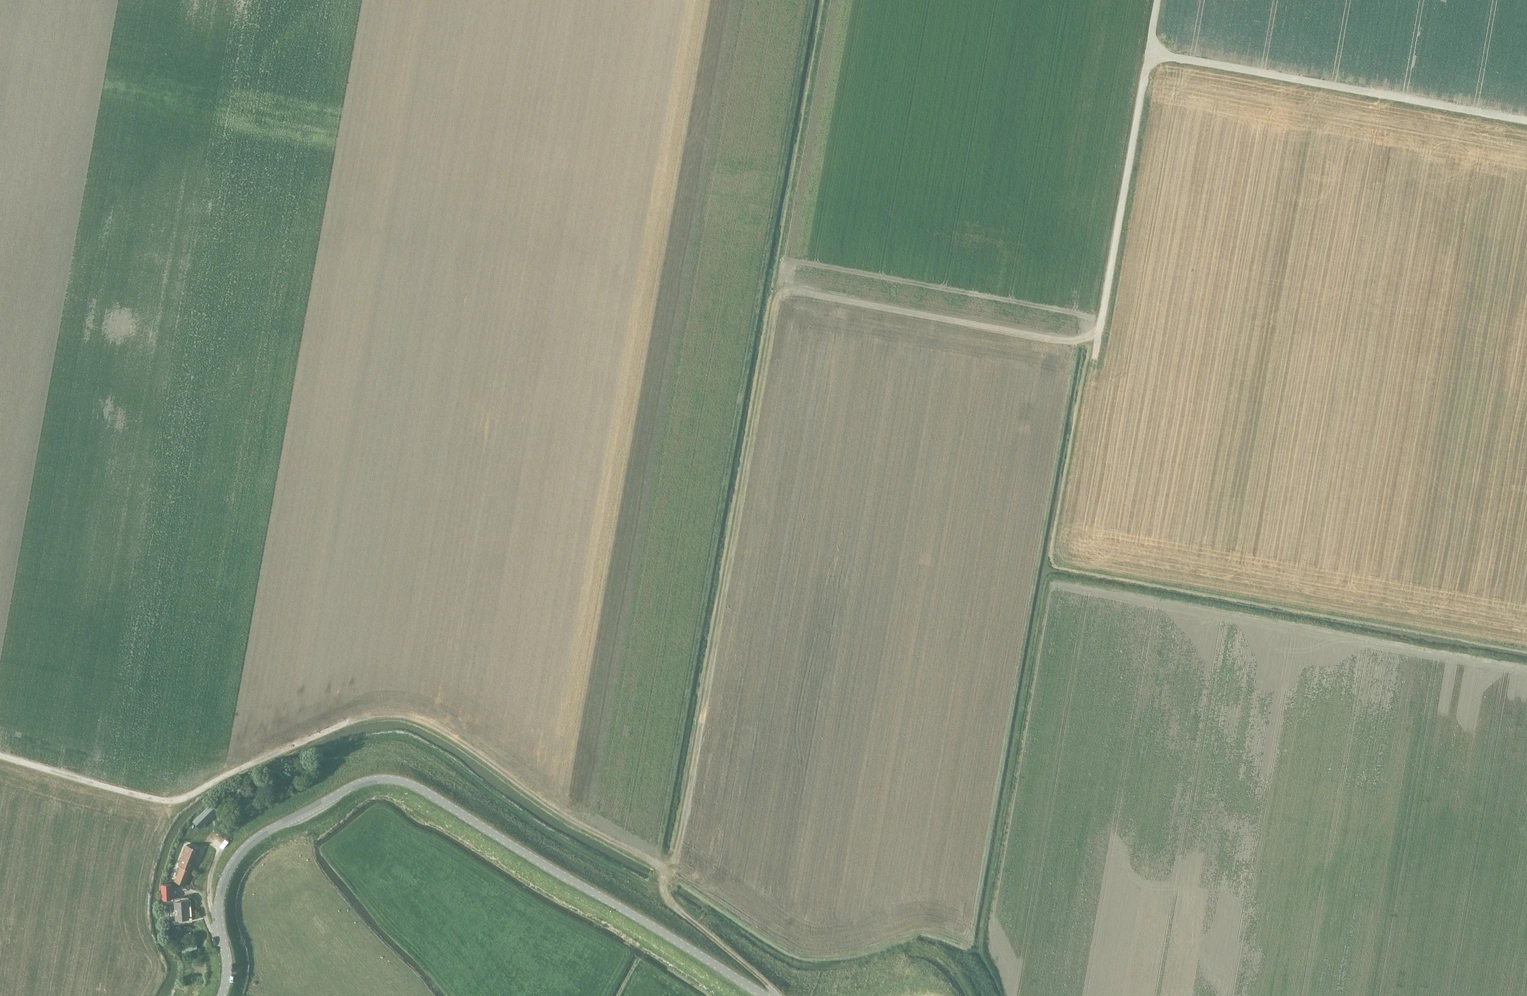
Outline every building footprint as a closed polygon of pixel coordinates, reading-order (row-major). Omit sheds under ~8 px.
[(243,783),(237,785),(239,792),(246,790),(243,783)] [(209,805),(201,813),(208,820),(216,812),(209,805)] [(186,844),(178,865),(190,869),(198,850),(192,847),(194,844),(204,848),(210,834),(195,828),(189,842),(191,843),(190,846),(186,844)] [(172,902),(172,899),(171,884),(161,885),(162,899),(161,899),(162,908),(168,908),(169,919),(188,917),(186,900),(174,901),(174,902),(172,902)] [(181,953),(195,949),(193,942),(179,946),(181,953)]
